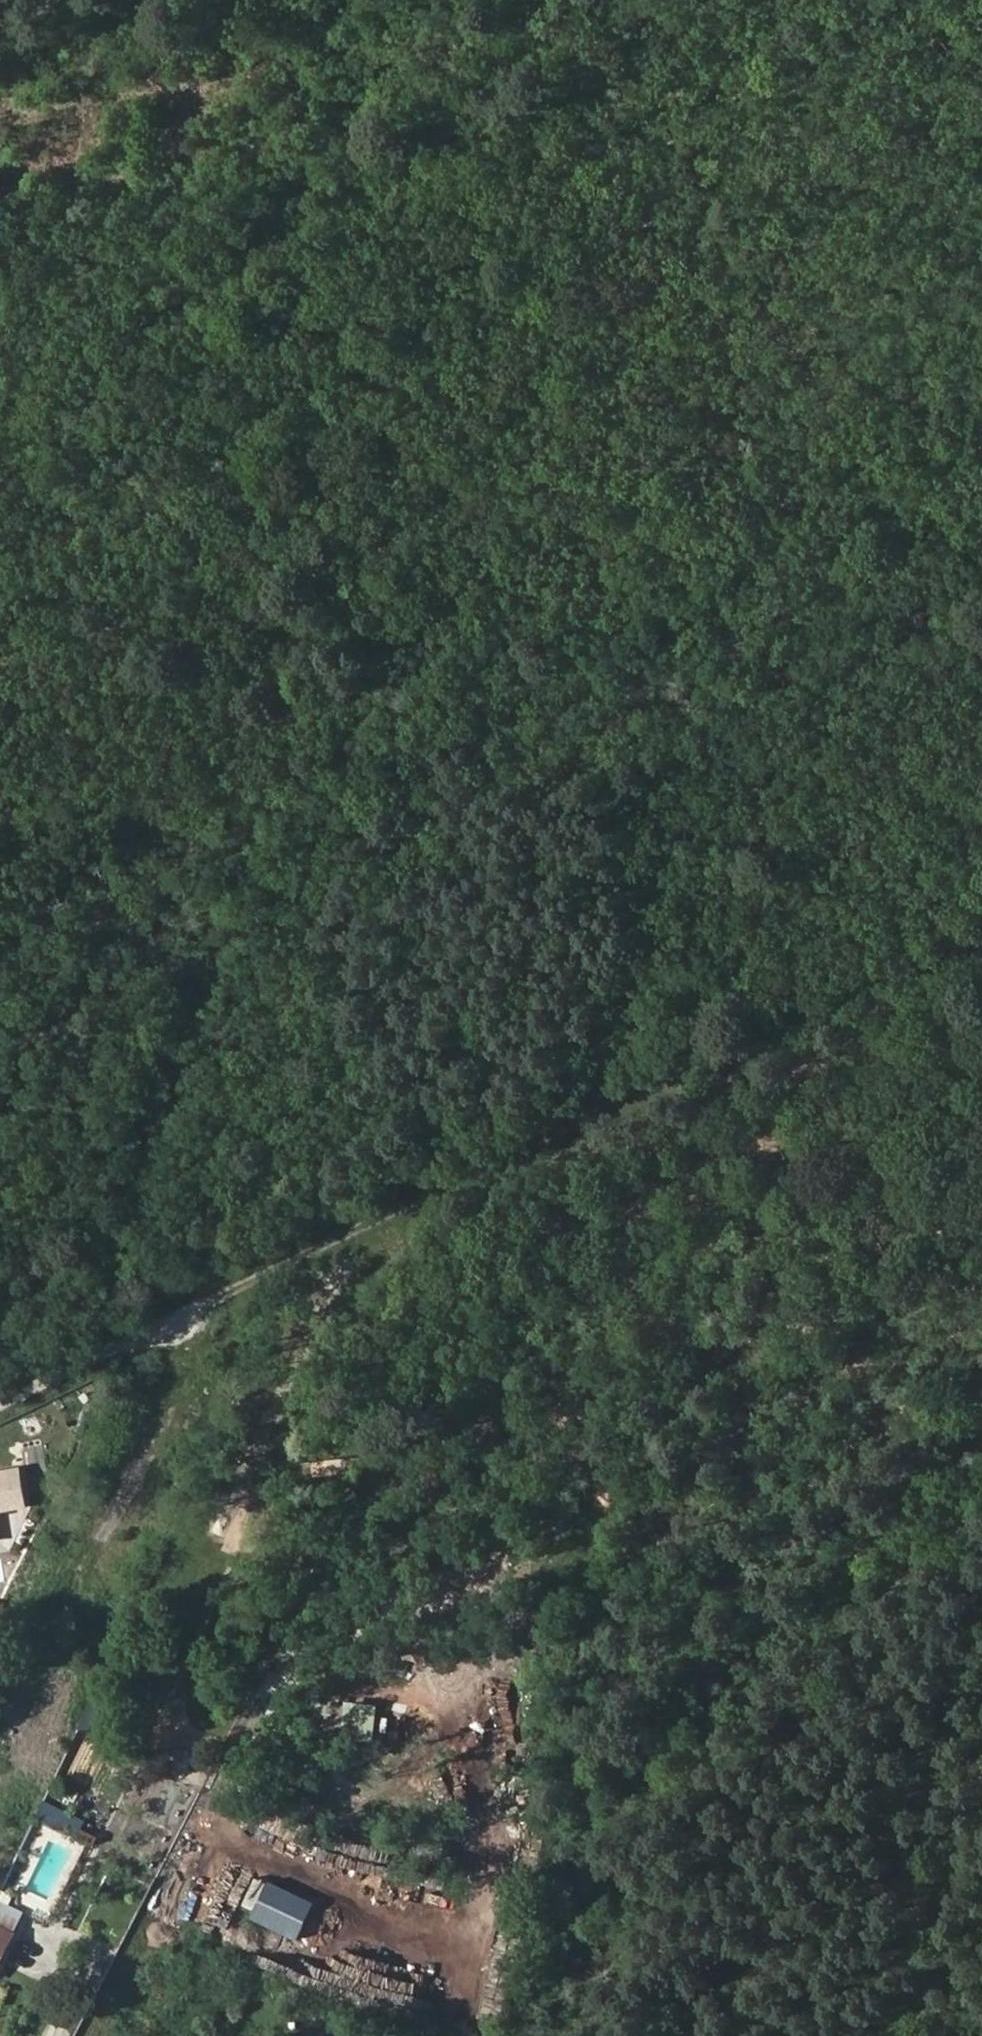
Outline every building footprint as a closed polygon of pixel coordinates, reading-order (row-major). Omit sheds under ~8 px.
[(22,1508),(16,1469),(0,1472),(0,1511),(22,1508)] [(0,1933),(0,1956),(9,1937),(0,1933)]
